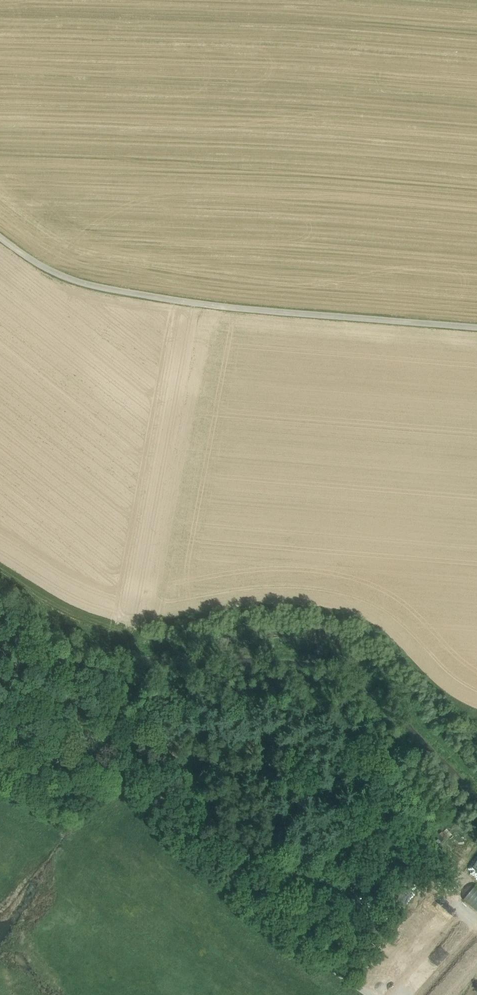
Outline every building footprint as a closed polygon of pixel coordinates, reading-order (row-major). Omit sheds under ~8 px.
[(357,738),(346,738),(346,754),(360,754),(360,745),(358,745),(357,738)] [(476,886),(465,900),(476,910),(476,886)]
